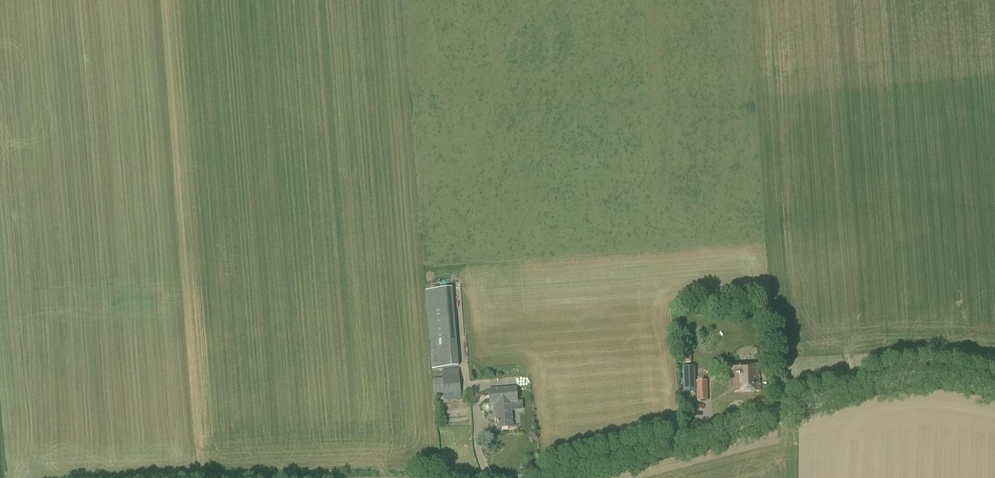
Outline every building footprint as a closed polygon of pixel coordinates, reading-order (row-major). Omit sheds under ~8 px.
[(458,367),(454,318),(452,289),(426,290),(428,320),(432,369),(458,367)] [(760,391),(760,365),(731,365),(731,381),(735,381),(735,392),(760,391)] [(695,392),(695,367),(682,368),(683,392),(695,392)] [(461,399),(458,369),(441,371),(441,378),(433,379),(435,397),(438,397),(438,394),(443,393),(444,401),(461,399)] [(697,400),(707,400),(707,379),(697,380),(697,400)] [(513,427),(510,403),(517,402),(516,388),(489,391),(490,404),(494,404),(495,417),(497,417),(498,429),(513,427)] [(685,430),(698,427),(696,419),(683,421),(685,430)]
